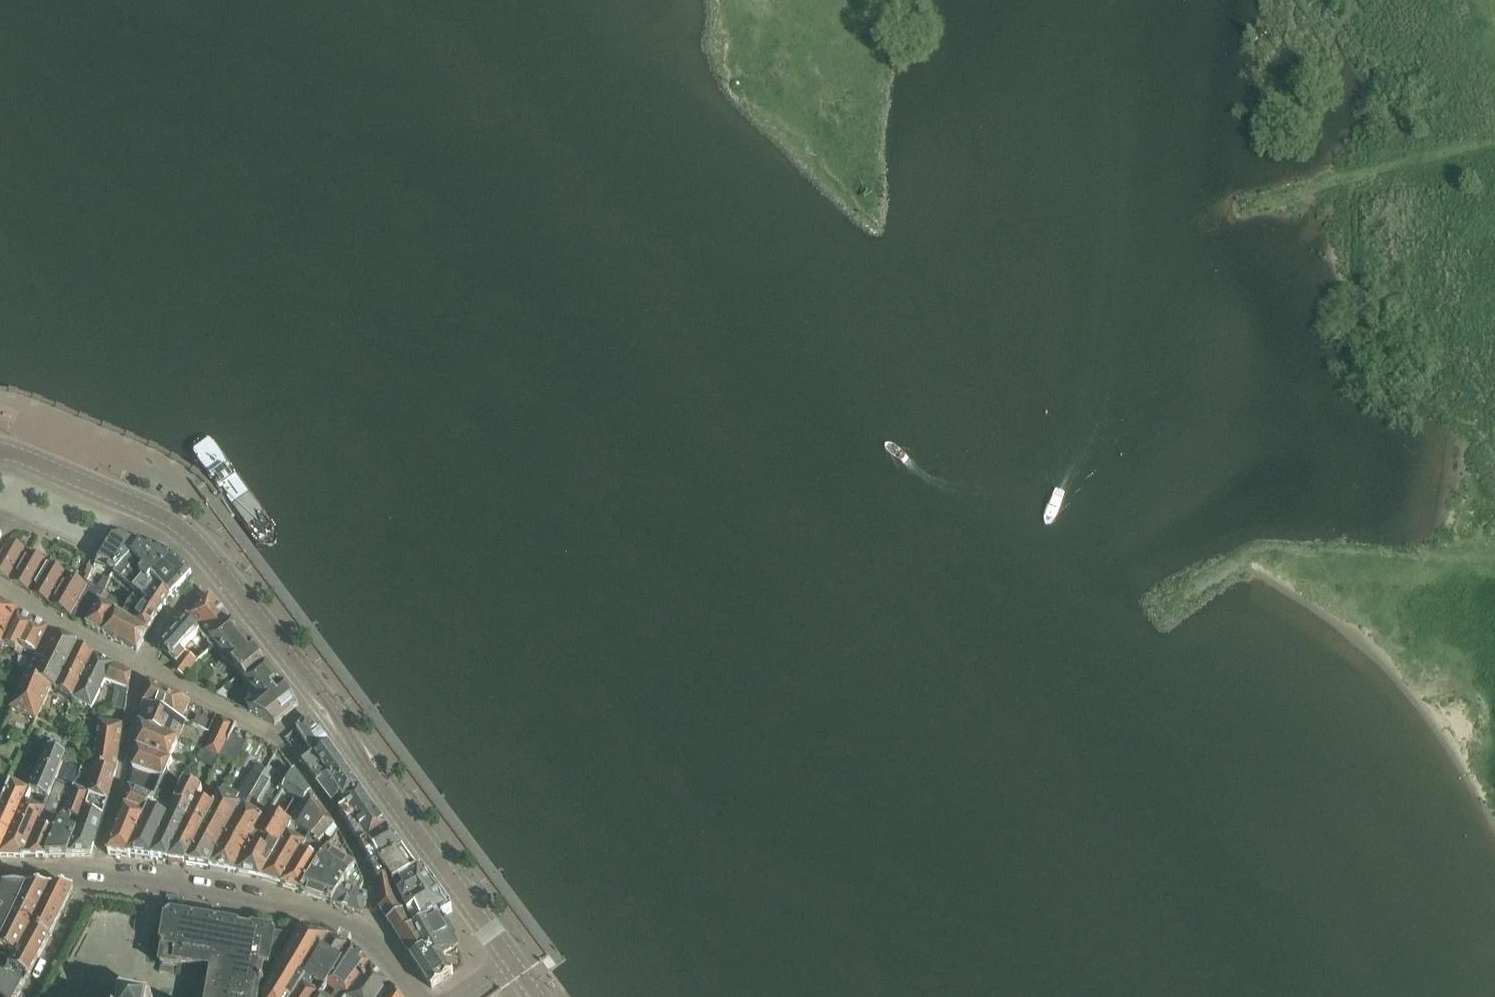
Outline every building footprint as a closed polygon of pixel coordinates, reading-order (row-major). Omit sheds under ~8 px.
[(112,537),(96,564),(95,565),(112,576),(114,575),(130,558),(129,556),(137,544),(117,536),(112,537)] [(0,554),(0,576),(11,582),(28,553),(7,541),(0,554)] [(130,558),(114,575),(140,595),(153,580),(171,559),(166,556),(154,550),(137,544),(129,556),(130,558)] [(48,564),(28,553),(11,582),(31,594),(48,564)] [(174,562),(171,559),(153,580),(140,595),(146,600),(157,585),(170,599),(191,576),(184,569),(174,562)] [(48,564),(31,594),(51,605),(68,576),(48,564)] [(88,587),(68,576),(51,605),(71,616),(88,587)] [(99,586),(107,590),(111,581),(104,577),(99,586)] [(160,611),(170,599),(157,585),(146,600),(160,611)] [(209,596),(187,619),(200,634),(208,642),(210,641),(232,624),(209,596)] [(135,597),(130,608),(123,619),(148,632),(158,615),(135,597)] [(123,619),(130,608),(112,598),(108,606),(100,601),(87,624),(87,625),(104,635),(116,614),(123,619)] [(18,614),(0,605),(0,649),(2,650),(4,646),(18,614)] [(18,614),(4,646),(16,651),(18,647),(22,649),(35,622),(18,614)] [(116,614),(104,635),(137,652),(148,632),(123,619),(116,614)] [(187,619),(174,633),(186,646),(200,634),(187,619)] [(48,629),(35,622),(22,649),(35,656),(48,629)] [(232,624),(210,641),(261,702),(249,712),(275,726),(298,707),(232,624)] [(35,656),(26,675),(51,688),(54,690),(78,645),(59,635),(48,629),(35,656)] [(170,637),(161,649),(176,663),(187,653),(183,649),(186,646),(174,633),(170,637)] [(94,655),(78,645),(54,690),(75,701),(96,656),(94,655)] [(187,653),(176,663),(171,670),(186,678),(197,661),(187,653)] [(96,656),(75,701),(92,710),(105,683),(116,687),(121,669),(112,665),(96,656)] [(131,674),(121,669),(116,687),(128,690),(131,674)] [(26,675),(21,687),(10,709),(36,721),(44,702),(51,688),(26,675)] [(149,682),(145,704),(182,720),(190,702),(149,682)] [(116,687),(114,699),(127,700),(128,690),(116,687)] [(127,700),(114,699),(113,709),(125,712),(127,700)] [(182,720),(145,704),(140,725),(178,740),(186,721),(182,720)] [(220,716),(214,730),(222,734),(228,720),(220,716)] [(319,735),(308,719),(296,730),(313,756),(314,758),(329,748),(329,747),(320,735),(319,735)] [(228,720),(222,734),(228,738),(235,724),(228,720)] [(82,767),(65,815),(81,823),(91,799),(108,805),(116,774),(123,725),(98,721),(91,766),(74,760),(73,764),(82,767)] [(140,725),(137,745),(170,759),(179,740),(178,740),(140,725)] [(222,734),(214,730),(204,751),(218,758),(228,738),(222,734)] [(247,743),(230,735),(220,757),(236,765),(247,743)] [(29,793),(24,803),(43,811),(47,801),(66,757),(66,756),(57,752),(59,746),(52,741),(29,793)] [(170,759),(137,745),(137,748),(133,771),(162,783),(163,780),(171,760),(170,759)] [(314,758),(313,756),(302,763),(317,783),(326,776),(329,780),(344,769),(329,748),(314,758)] [(47,801),(43,811),(22,858),(45,858),(65,815),(82,767),(73,764),(74,760),(66,757),(47,801)] [(222,789),(212,809),(235,823),(262,777),(261,776),(266,769),(258,765),(252,774),(238,797),(222,789)] [(326,776),(317,783),(328,798),(337,792),(343,801),(359,790),(344,769),(329,780),(326,776)] [(162,783),(133,771),(130,787),(155,798),(162,783)] [(312,795),(294,771),(284,790),(297,799),(306,804),(312,795)] [(262,777),(235,823),(209,868),(236,874),(252,844),(266,822),(252,814),(271,782),(262,777)] [(148,815),(130,858),(151,860),(183,788),(163,780),(162,783),(155,798),(130,787),(130,790),(154,800),(148,815)] [(0,795),(0,796),(4,798),(0,807),(0,855),(24,803),(29,793),(10,784),(4,797),(0,795)] [(184,786),(183,788),(151,860),(170,863),(198,803),(202,795),(184,786)] [(130,790),(125,808),(148,815),(154,800),(130,790)] [(359,790),(343,801),(347,807),(339,813),(348,827),(374,811),(359,790)] [(347,807),(343,801),(337,792),(328,798),(339,813),(347,807)] [(270,813),(266,822),(252,844),(236,874),(262,879),(282,886),(307,846),(311,839),(313,836),(320,842),(332,823),(312,795),(306,804),(297,799),(284,821),(270,813)] [(65,815),(45,858),(91,857),(108,805),(91,799),(81,823),(65,815)] [(0,855),(0,858),(22,858),(43,811),(24,803),(0,855)] [(212,810),(198,803),(170,863),(185,865),(212,809),(212,810)] [(148,815),(125,808),(123,817),(108,855),(130,858),(148,815)] [(235,823),(212,809),(185,865),(209,869),(209,868),(235,823)] [(388,830),(374,811),(348,827),(361,846),(388,830)] [(307,846),(282,886),(301,893),(339,834),(334,826),(332,823),(320,842),(313,836),(311,839),(307,846)] [(388,830),(361,846),(371,868),(402,850),(388,830)] [(356,866),(339,834),(301,893),(332,904),(356,866)] [(417,870),(402,850),(371,868),(378,882),(389,878),(393,885),(417,870)] [(363,884),(356,866),(332,904),(341,907),(340,907),(349,910),(362,915),(367,903),(366,897),(359,894),(363,884)] [(432,891),(417,870),(393,885),(401,903),(403,907),(432,891)] [(389,878),(378,882),(381,905),(379,909),(411,957),(424,950),(419,940),(413,929),(417,927),(441,913),(446,911),(434,895),(428,898),(429,900),(426,902),(427,903),(407,915),(403,907),(401,903),(393,885),(389,878)] [(3,888),(0,895),(0,940),(26,889),(3,888)] [(0,940),(0,950),(1,949),(15,957),(30,928),(49,889),(26,889),(0,940)] [(49,889),(30,928),(49,939),(73,890),(49,889)] [(432,891),(403,907),(407,915),(427,903),(426,902),(429,900),(428,898),(434,895),(432,891)] [(454,936),(441,913),(417,927),(422,938),(434,931),(446,956),(459,948),(453,939),(454,936)] [(167,915),(161,948),(163,948),(160,965),(177,967),(178,964),(213,970),(208,996),(258,996),(260,985),(264,986),(264,982),(266,983),(291,943),(292,937),(275,933),(167,915)] [(422,938),(417,927),(413,929),(419,940),(422,938)] [(30,928),(15,957),(10,968),(28,978),(49,939),(30,928)] [(292,947),(264,996),(296,996),(329,941),(303,930),(292,947)] [(424,950),(411,957),(432,989),(453,974),(442,959),(446,956),(434,931),(422,938),(428,949),(424,950)] [(428,949),(422,938),(419,940),(424,950),(428,949)] [(351,950),(329,941),(296,996),(321,996),(351,950)] [(351,950),(321,996),(350,996),(370,969),(370,968),(351,949),(351,950)] [(370,969),(350,996),(384,996),(390,989),(370,969)] [(24,985),(6,975),(0,972),(0,996),(17,996),(24,985)] [(390,989),(384,996),(396,996),(390,989)]
